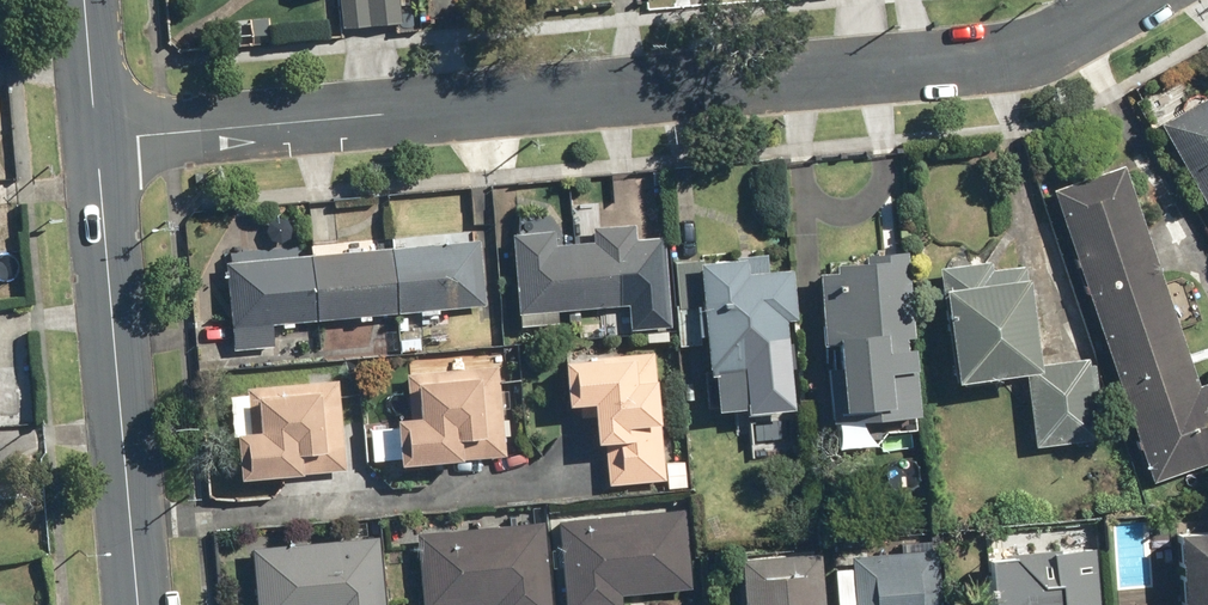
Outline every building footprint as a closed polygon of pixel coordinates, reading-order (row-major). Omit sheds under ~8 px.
[(335,29),(395,24),(393,0),(333,0),(335,29)] [(1207,212),(1207,95),(1157,123),(1207,212)] [(1150,481),(1207,460),(1207,380),(1196,384),(1120,165),(1048,190),(1150,481)] [(549,229),(508,232),(514,314),(634,305),(636,323),(667,321),(663,260),(631,262),(629,223),(588,226),(589,243),(550,245),(549,229)] [(473,239),(220,261),(228,350),(268,347),(266,324),(479,305),(473,239)] [(836,270),(816,271),(822,344),(836,343),(843,424),(917,418),(904,251),(865,254),(866,259),(835,262),(836,270)] [(743,256),(697,261),(712,412),(792,404),(784,319),(794,318),(789,268),(744,273),(743,256)] [(1011,370),(1022,447),(1086,438),(1075,360),(1033,366),(1019,276),(1012,277),(1009,262),(977,267),(975,259),(927,266),(944,380),(1011,370)] [(648,353),(563,359),(567,403),(590,401),(594,441),(601,440),(604,483),(657,479),(648,353)] [(492,366),(400,375),(404,415),(394,416),(398,463),(500,453),(492,366)] [(332,378),(240,387),(244,430),(234,431),(239,478),(341,468),(332,378)] [(553,519),(561,604),(618,604),(617,594),(687,588),(679,507),(553,519)] [(412,532),(419,604),(547,604),(539,520),(412,532)] [(1178,604),(1207,604),(1207,522),(1198,524),(1200,543),(1172,546),(1178,604)] [(246,548),(251,604),(379,604),(373,537),(246,548)] [(1089,546),(979,557),(984,604),(1095,604),(1089,546)] [(847,555),(851,604),(941,604),(936,548),(847,555)] [(739,558),(744,604),(824,604),(819,550),(739,558)]
